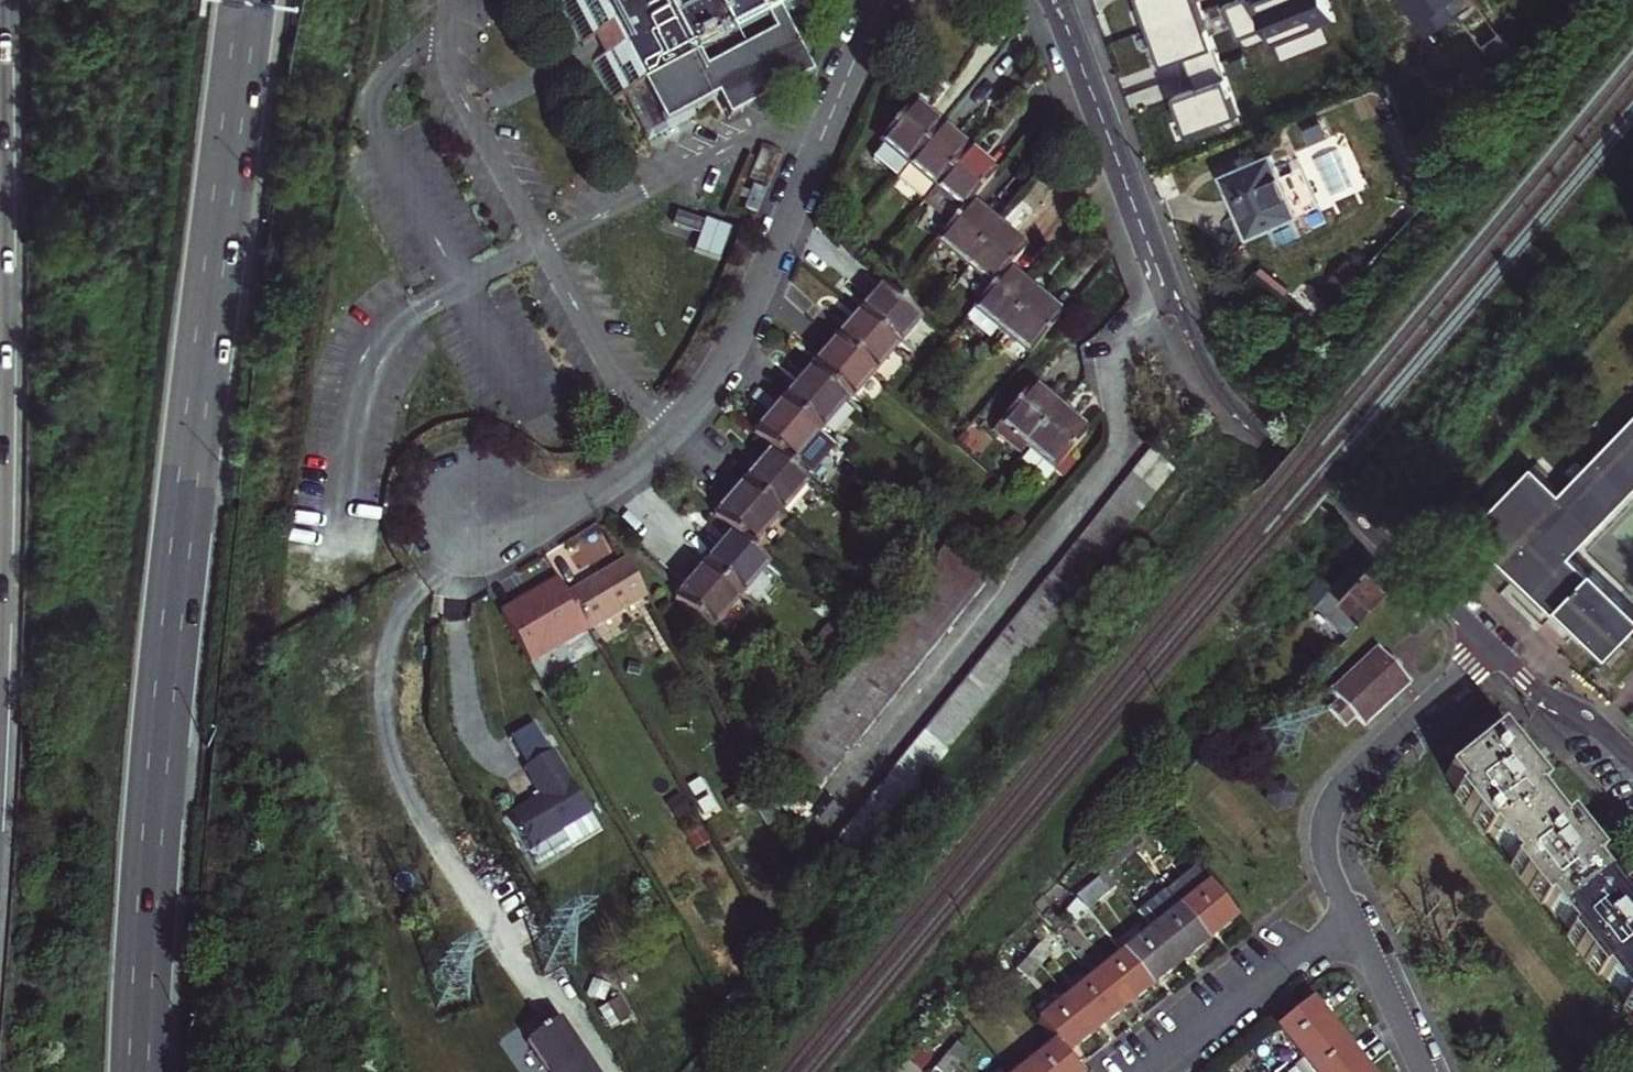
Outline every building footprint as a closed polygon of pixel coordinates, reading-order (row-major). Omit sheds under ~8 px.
[(652,146),(700,121),(698,119),(697,117),(798,63),(785,38),(777,23),(822,0),(571,0),(573,4),(562,9),(584,50),(595,45),(605,63),(595,68),(616,108),(628,102),(652,146)] [(1204,10),(1201,0),(1142,0),(1152,29),(1204,10)] [(1336,20),(1328,0),(1260,0),(1242,0),(1228,5),(1241,40),(1271,29),(1276,43),(1336,20)] [(1431,33),(1476,0),(1407,0),(1431,33)] [(1223,62),(1204,10),(1152,29),(1165,65),(1186,57),(1192,73),(1223,62)] [(785,38),(798,63),(697,117),(698,119),(724,105),(732,120),(812,77),(790,35),(785,38)] [(1242,115),(1223,62),(1192,73),(1198,89),(1177,96),(1190,134),(1242,115)] [(935,135),(907,111),(877,150),(881,153),(870,165),(893,186),(904,172),(935,135)] [(935,135),(904,172),(932,196),(963,158),(935,135)] [(1274,156),(1227,176),(1252,236),(1319,210),(1308,186),(1291,193),(1274,156)] [(776,164),(762,158),(752,181),(765,187),(776,164)] [(990,181),(963,158),(932,196),(922,208),(937,221),(937,225),(946,233),(966,209),(990,181)] [(756,224),(766,202),(753,196),(750,203),(740,199),(736,206),(746,211),(743,218),(756,224)] [(971,260),(993,233),(966,209),(946,233),(934,247),(961,271),(971,260)] [(704,221),(694,252),(720,260),(729,228),(704,221)] [(971,260),(961,271),(988,294),(1001,278),(1020,256),(993,233),(971,260)] [(969,317),(996,338),(1027,301),(1001,278),(988,294),(969,317)] [(880,292),(857,320),(894,351),(917,323),(880,292)] [(1027,301),(996,338),(1023,361),(1055,324),(1027,301)] [(857,320),(833,349),(870,379),(894,351),(857,320)] [(810,377),(845,407),(847,408),(870,379),(833,349),(810,377)] [(817,441),(845,407),(810,377),(782,412),(817,441)] [(1017,459),(1024,451),(1057,413),(1030,389),(988,435),(1017,459)] [(772,462),(788,475),(793,470),(808,482),(815,474),(817,475),(834,455),(817,441),(782,412),(753,446),(772,462)] [(1057,413),(1024,451),(1052,474),(1085,437),(1057,413)] [(1558,495),(1543,479),(1552,470),(1542,459),(1492,509),(1488,505),(1484,509),(1488,514),(1470,532),(1582,640),(1585,637),(1607,657),(1632,632),(1632,611),(1593,572),(1589,576),(1569,557),(1632,492),(1632,419),(1558,495)] [(1153,453),(1144,464),(1168,486),(1177,475),(1153,453)] [(744,495),(779,524),(807,491),(788,475),(772,462),(744,495)] [(1168,486),(1144,464),(1134,475),(1159,497),(1168,486)] [(1134,475),(1125,486),(1149,507),(1159,497),(1134,475)] [(1149,507),(1125,486),(1116,496),(1140,518),(1149,507)] [(734,543),(751,557),(779,524),(744,495),(715,528),(734,543)] [(1116,496),(1106,507),(1131,528),(1140,518),(1116,496)] [(1106,507),(1098,517),(1123,538),(1131,528),(1106,507)] [(1123,538),(1098,517),(1087,529),(1113,550),(1123,538)] [(1113,550),(1087,529),(1078,540),(1103,561),(1113,550)] [(706,576),(742,606),(769,574),(770,573),(751,557),(734,543),(706,576)] [(945,547),(924,572),(965,606),(986,581),(945,547)] [(588,628),(589,631),(650,598),(628,560),(568,593),(588,628)] [(1320,606),(1325,611),(1362,567),(1357,563),(1320,606)] [(1362,567),(1325,611),(1330,615),(1352,635),(1396,584),(1373,564),(1366,572),(1362,567)] [(965,606),(924,572),(922,575),(903,597),(943,632),(965,606)] [(676,612),(711,642),(742,606),(706,576),(676,612)] [(841,869),(1062,606),(1071,596),(1047,576),(819,850),(841,869)] [(588,628),(568,593),(565,587),(560,578),(502,611),(516,636),(530,661),(588,628)] [(1416,683),(1403,668),(1406,666),(1397,655),(1393,657),(1382,645),(1331,689),(1339,698),(1329,706),(1346,727),(1357,718),(1365,728),(1416,683)] [(902,681),(861,646),(855,654),(839,672),(880,707),(902,681)] [(880,707),(839,672),(832,681),(818,698),(859,733),(880,707)] [(859,733),(818,698),(810,707),(797,723),(838,757),(859,733)] [(525,763),(549,750),(533,720),(508,734),(525,763)] [(838,757),(797,723),(787,734),(763,762),(804,798),(838,757)] [(1626,894),(1619,899),(1594,868),(1600,862),(1582,840),(1567,822),(1561,827),(1537,798),(1543,793),(1524,769),(1498,737),(1446,779),(1459,795),(1455,798),(1488,838),(1492,835),(1516,866),(1512,869),(1544,908),(1548,905),(1572,935),(1569,938),(1601,978),(1605,975),(1629,1006),(1626,1008),(1632,1016),(1632,902),(1626,894)] [(538,793),(501,814),(521,851),(525,849),(588,813),(552,748),(549,750),(525,763),(522,765),(538,793)] [(588,813),(525,849),(533,863),(598,828),(590,812),(588,813)] [(1113,854),(1116,857),(1126,845),(1138,831),(1135,829),(1113,854)] [(1138,831),(1126,845),(1137,854),(1148,840),(1138,831)] [(1127,866),(1137,854),(1126,845),(1116,857),(1127,866)] [(1208,885),(1180,908),(1209,944),(1237,921),(1208,885)] [(1087,886),(1067,910),(1069,912),(1079,901),(1090,888),(1087,886)] [(1090,888),(1079,901),(1089,911),(1101,897),(1090,888)] [(1079,901),(1069,912),(1080,922),(1089,911),(1079,901)] [(1179,967),(1209,944),(1180,908),(1151,932),(1179,967)] [(1123,954),(1151,990),(1179,967),(1151,932),(1123,954)] [(1020,970),(1030,958),(1041,945),(1039,943),(1018,968),(1020,970)] [(1052,954),(1041,945),(1030,958),(1041,967),(1052,954)] [(1095,976),(1123,1012),(1151,990),(1123,954),(1095,976)] [(1031,979),(1041,967),(1030,958),(1020,970),(1031,979)] [(1067,999),(1094,1035),(1123,1012),(1095,976),(1067,999)] [(1066,1057),(1094,1035),(1067,999),(1038,1023),(1055,1044),(1066,1057)] [(1277,1027),(1299,1056),(1334,1028),(1312,1000),(1277,1027)] [(525,1044),(545,1071),(592,1071),(557,1022),(525,1044)] [(1299,1056),(1312,1071),(1364,1071),(1367,1069),(1334,1028),(1299,1056)] [(937,1067),(947,1055),(958,1043),(956,1041),(936,1066),(937,1067)] [(958,1043),(947,1055),(958,1065),(968,1052),(958,1043)] [(1066,1057),(1055,1044),(1018,1071),(1077,1071),(1066,1057)] [(958,1065),(947,1055),(937,1067),(943,1071),(952,1071),(958,1065)]
